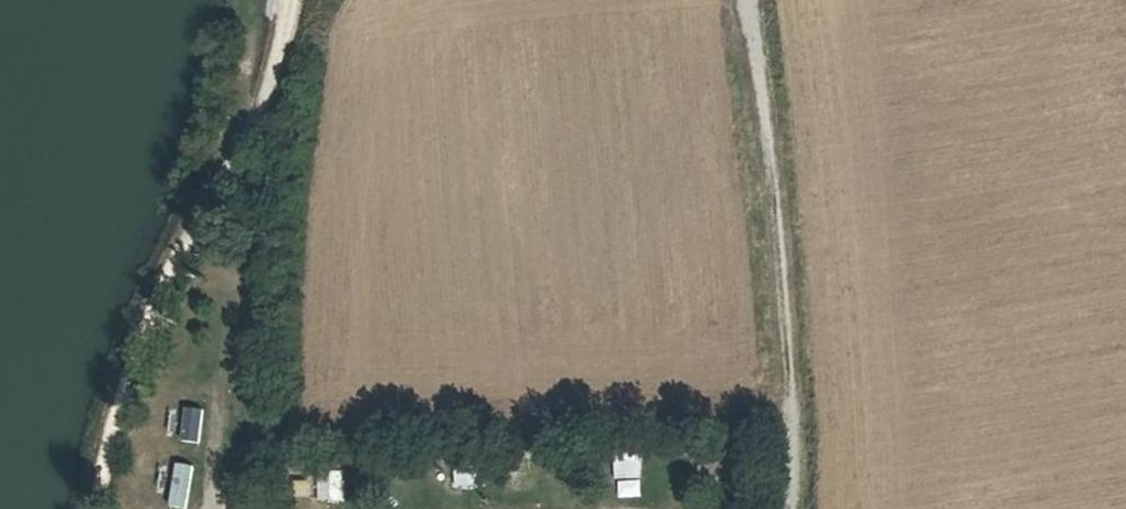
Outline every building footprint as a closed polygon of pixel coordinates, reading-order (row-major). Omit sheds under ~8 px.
[(203,445),(210,412),(190,408),(183,441),(203,445)] [(174,508),(180,508),(192,508),(197,466),(179,464),(174,508)] [(447,508),(480,508),(481,479),(448,478),(447,508)]
